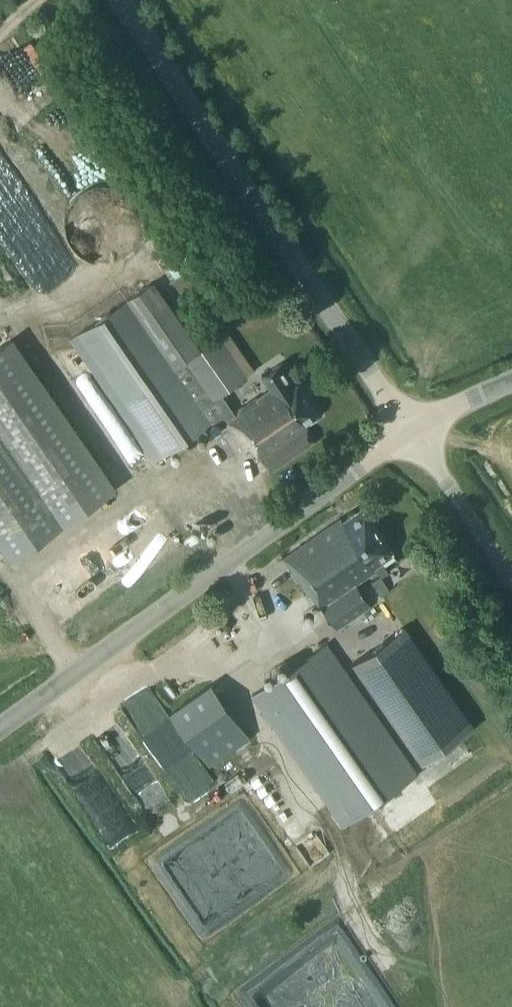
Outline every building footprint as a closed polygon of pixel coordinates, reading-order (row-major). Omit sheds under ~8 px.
[(142,240),(143,234),(142,226),(139,217),(136,212),(130,205),(124,200),(117,197),(110,196),(102,195),(93,197),(88,199),(81,203),(76,208),(72,214),(69,220),(67,226),(66,234),(68,243),(70,250),(73,256),(79,262),(86,267),(92,270),(98,271),(107,272),(115,271),(121,268),(127,265),(133,260),(138,253),(141,246),(142,240)] [(281,361),(260,374),(269,388),(235,411),(221,392),(247,374),(220,336),(175,367),(128,300),(70,340),(154,461),(221,415),(243,448),(250,444),(268,471),(316,440),(305,423),(318,415),(294,378),(293,379),(281,361)] [(115,487),(13,339),(0,348),(0,539),(13,558),(115,487)] [(380,574),(381,575),(388,570),(382,560),(394,552),(363,506),(343,520),(341,516),(283,555),(309,592),(311,591),(336,627),(371,604),(356,582),(376,569),(380,574)] [(380,593),(389,587),(381,575),(380,574),(371,580),(380,593)] [(406,625),(353,662),(422,762),(476,725),(406,625)] [(326,643),(253,694),(328,803),(343,825),(417,774),(402,752),(326,643)] [(212,683),(171,711),(208,764),(248,736),(212,683)] [(152,689),(127,702),(144,733),(160,724),(154,713),(163,708),(152,689)] [(171,754),(185,745),(175,731),(155,745),(172,770),(164,776),(172,788),(187,778),(171,754)] [(149,791),(143,794),(153,813),(170,804),(163,791),(152,797),(149,791)] [(99,808),(90,815),(115,846),(139,826),(121,804),(106,816),(99,808)]
